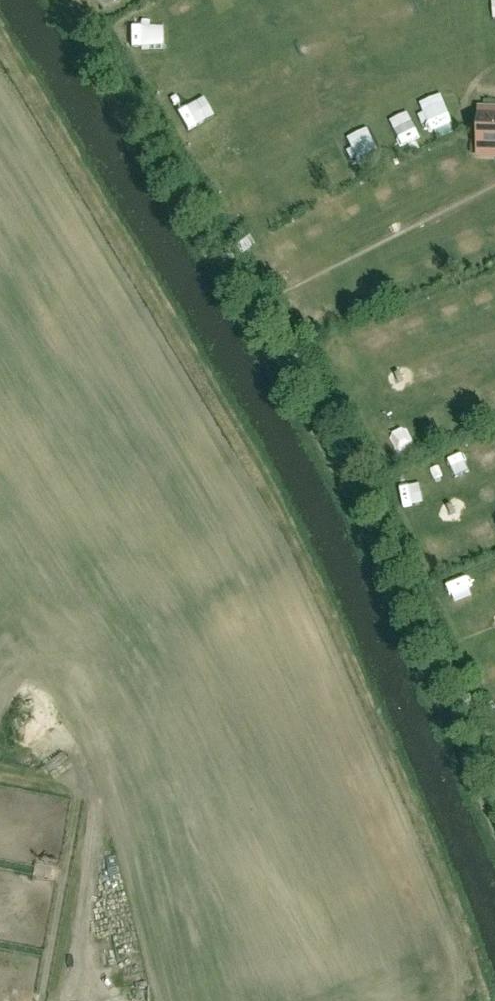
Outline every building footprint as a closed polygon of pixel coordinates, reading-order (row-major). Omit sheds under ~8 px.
[(424,107),(430,131),(453,126),(447,102),(424,107)] [(484,151),(494,151),(494,113),(485,113),(484,151)] [(362,170),(378,163),(369,143),(352,151),(362,170)]
